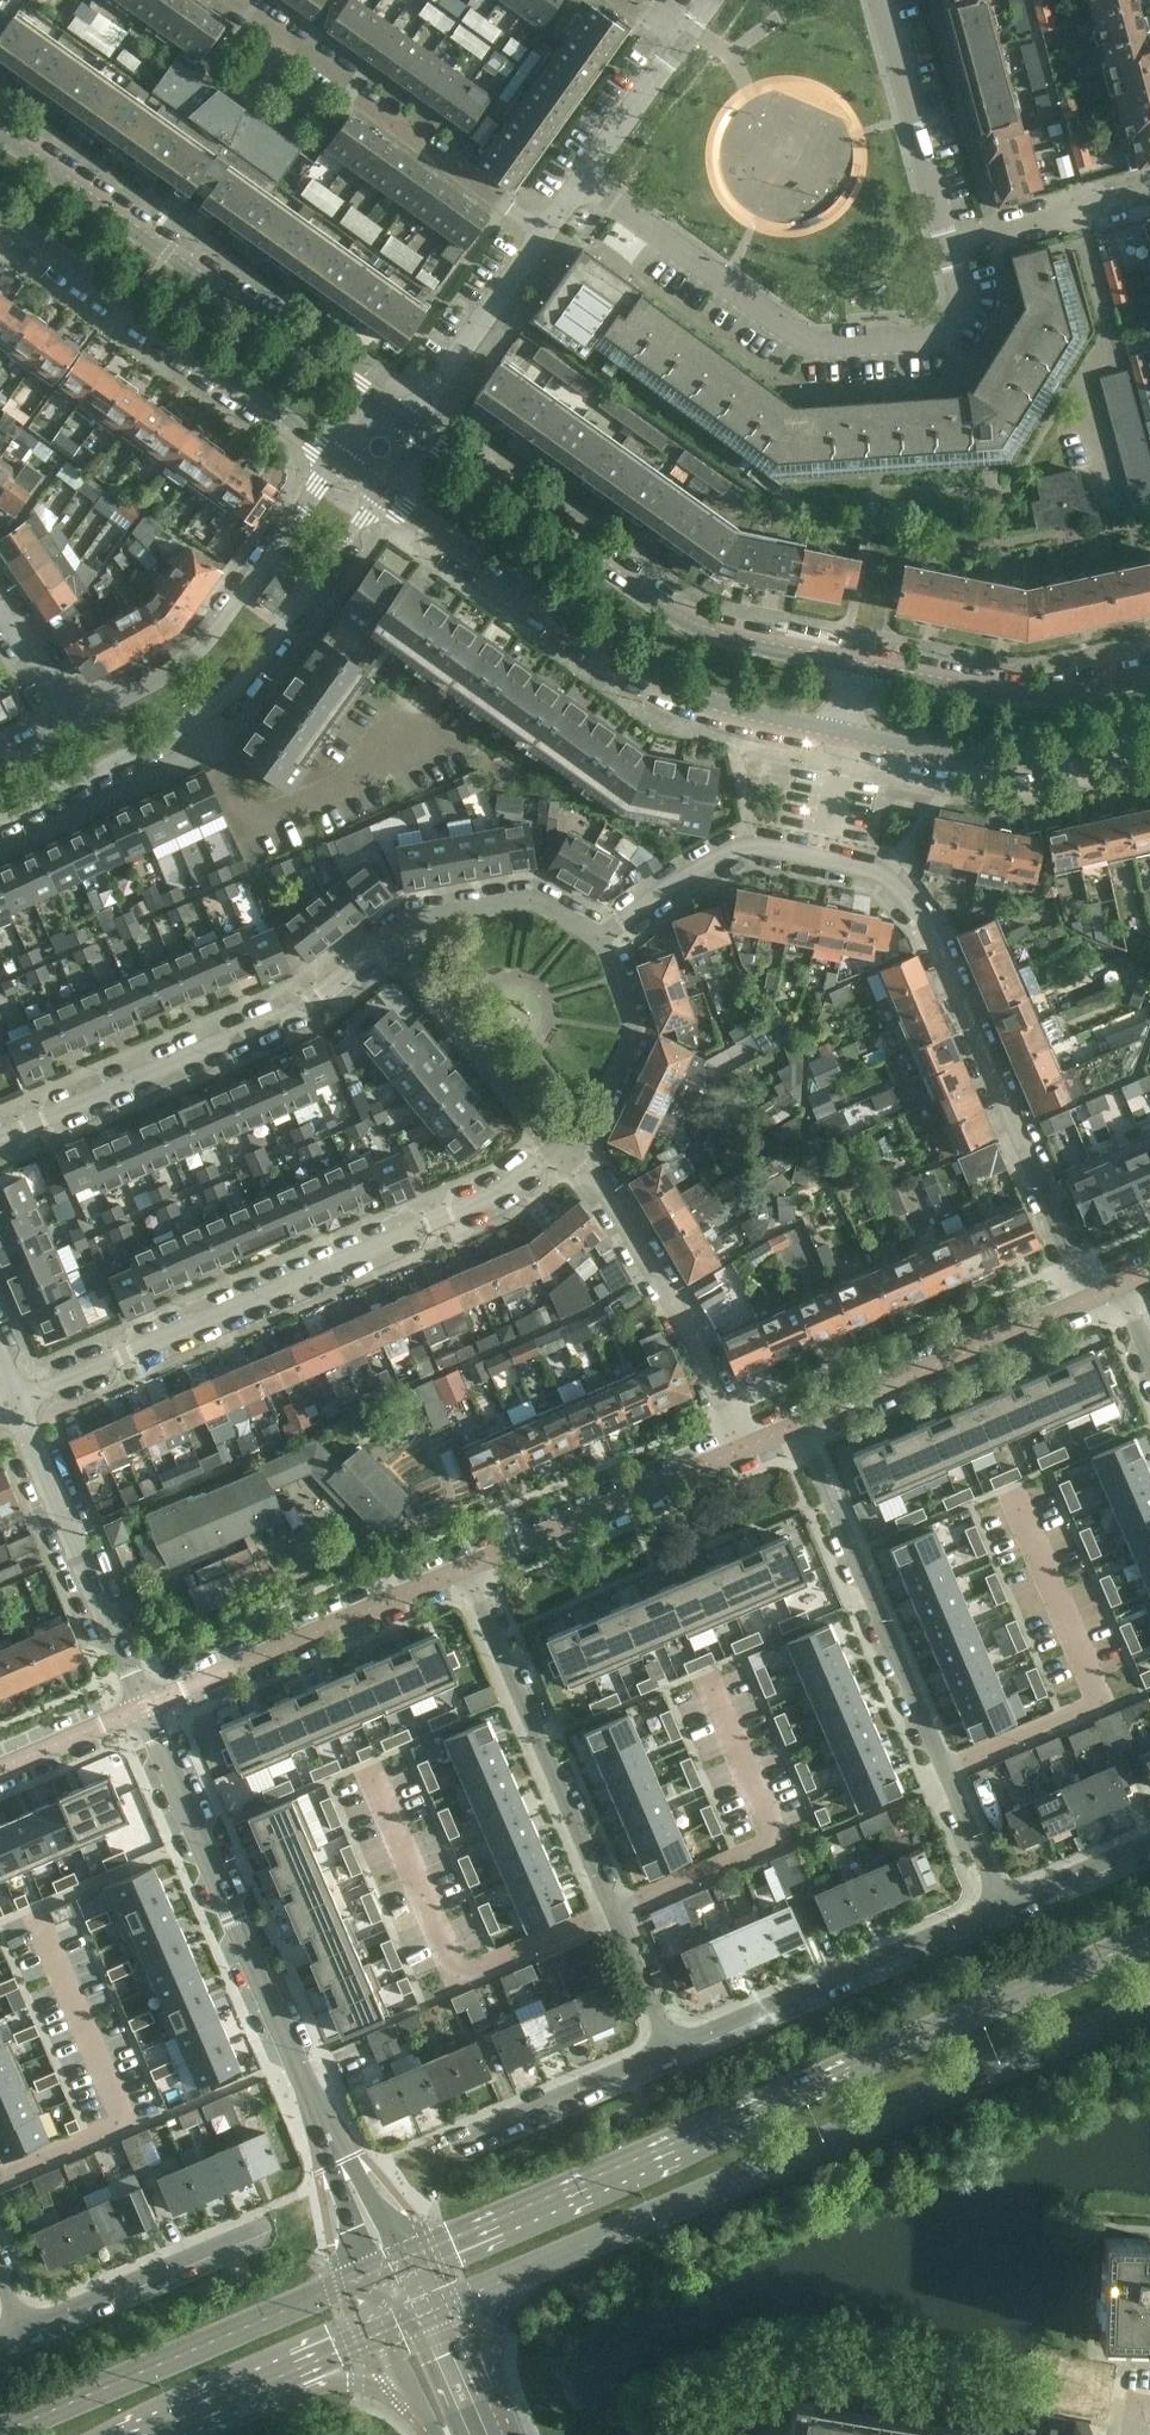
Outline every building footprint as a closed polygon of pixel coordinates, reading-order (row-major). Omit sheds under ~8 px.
[(145,21),(199,60),(207,49),(213,53),(233,25),(232,25),(197,0),(116,0),(145,21)] [(324,0),(292,0),(289,4),(310,19),(324,0)] [(325,30),(346,45),(370,12),(354,0),(347,0),(325,30)] [(445,10),(453,0),(438,0),(436,4),(445,10)] [(518,14),(528,0),(499,0),(518,14)] [(540,29),(561,0),(528,0),(518,14),(540,29)] [(565,4),(573,11),(581,0),(580,0),(568,0),(565,4)] [(949,29),(990,18),(985,0),(942,0),(949,29)] [(1024,8),(1022,0),(1007,0),(1010,12),(1024,8)] [(1035,12),(1049,8),(1047,0),(1032,0),(1035,12)] [(1145,36),(1145,35),(1144,35),(1135,0),(1089,0),(1101,47),(1087,50),(1088,51),(1145,36)] [(66,28),(101,52),(110,39),(90,25),(98,14),(81,2),(72,15),(75,16),(66,28)] [(424,20),(433,8),(426,3),(417,15),(424,20)] [(589,6),(474,166),(512,193),(556,134),(631,29),(632,28),(603,7),(599,13),(589,6)] [(442,15),(435,10),(433,8),(424,20),(434,27),(442,15)] [(470,8),(460,22),(467,27),(477,13),(470,8)] [(1030,31),(1024,9),(1024,8),(1010,12),(1016,34),(1030,31)] [(1055,30),(1049,8),(1035,12),(1040,33),(1055,30)] [(346,45),(366,59),(390,26),(370,12),(346,45)] [(502,30),(477,13),(467,27),(492,44),(502,30)] [(145,163),(175,184),(233,226),(399,346),(423,312),(411,303),(264,198),(170,131),(63,54),(74,39),(64,32),(53,47),(12,17),(0,34),(0,59),(19,73),(16,78),(35,92),(39,87),(98,129),(95,135),(114,149),(118,143),(145,163)] [(998,46),(990,18),(949,29),(957,58),(998,46)] [(366,59),(385,74),(409,40),(390,26),(366,59)] [(456,43),(464,31),(457,26),(449,38),(456,43)] [(464,31),(456,43),(481,60),(489,49),(464,31)] [(1088,51),(1096,82),(1110,78),(1126,141),(1127,142),(1149,135),(1149,50),(1148,49),(1145,36),(1088,51)] [(510,38),(501,51),(516,62),(526,48),(510,38)] [(385,74),(405,88),(429,55),(409,40),(385,74)] [(1026,71),(1040,67),(1033,43),(1020,47),(1026,71)] [(957,58),(965,88),(1006,77),(998,46),(957,58)] [(139,63),(121,50),(114,60),(131,73),(139,63)] [(540,57),(531,51),(498,97),(506,103),(540,57)] [(405,88),(425,102),(449,69),(429,55),(405,88)] [(497,72),(505,61),(498,55),(489,67),(497,72)] [(505,78),(513,66),(505,61),(497,72),(505,78)] [(298,152),(189,72),(188,72),(188,73),(172,62),(151,91),(154,93),(149,100),(177,121),(170,131),(264,198),(298,152)] [(1040,67),(1026,71),(1031,92),(1045,88),(1040,67)] [(469,83),(449,69),(425,102),(445,117),(469,83)] [(1013,104),(1006,77),(965,88),(973,115),(1013,104)] [(149,94),(130,80),(124,89),(143,103),(149,94)] [(490,99),(469,83),(445,117),(466,132),(490,99)] [(1057,95),(1061,109),(1074,106),(1071,91),(1057,95)] [(1046,95),(1032,99),(1037,121),(1052,118),(1049,104),(1048,105),(1046,95)] [(973,115),(980,144),(1021,133),(1013,104),(973,115)] [(1078,121),(1074,106),(1061,109),(1064,124),(1078,121)] [(348,116),(324,149),(345,164),(369,131),(348,116)] [(1035,142),(1063,135),(1060,123),(1033,130),(1035,142)] [(345,164),(364,178),(388,145),(369,131),(345,164)] [(980,144),(986,166),(1031,153),(1025,132),(1021,133),(980,144)] [(1129,171),(1149,166),(1149,135),(1127,142),(1126,141),(1121,142),(1129,171)] [(1083,137),(1069,141),(1073,156),(1087,152),(1083,137)] [(364,178),(384,192),(408,159),(388,145),(364,178)] [(465,145),(458,154),(466,160),(473,151),(465,145)] [(1077,170),(1091,166),(1087,152),(1073,156),(1077,170)] [(986,166),(992,187),(1037,175),(1031,153),(986,166)] [(1068,156),(1055,159),(1058,169),(1070,166),(1068,156)] [(428,173),(408,159),(384,192),(404,207),(428,173)] [(1060,179),(1073,176),(1070,166),(1058,169),(1060,179)] [(404,207),(424,221),(448,188),(428,173),(404,207)] [(307,175),(295,192),(315,206),(326,190),(307,175)] [(1037,175),(992,187),(998,209),(1031,200),(1027,188),(1040,184),(1037,175)] [(424,221),(443,235),(467,202),(448,188),(424,221)] [(331,218),(343,202),(326,190),(315,206),(331,218)] [(453,266),(488,217),(467,202),(443,235),(450,240),(439,256),(453,266)] [(350,206),(339,222),(355,233),(366,218),(350,206)] [(370,245),(382,229),(366,218),(355,233),(370,245)] [(1122,229),(1127,248),(1142,244),(1137,225),(1122,229)] [(391,235),(379,252),(394,262),(406,246),(391,235)] [(411,274),(423,258),(406,246),(394,262),(411,274)] [(1023,307),(972,389),(968,395),(793,407),(642,295),(609,339),(777,463),(1000,448),(1070,336),(1047,246),(1031,250),(1009,256),(1023,307)] [(640,294),(642,292),(642,291),(582,248),(530,321),(551,336),(584,359),(602,334),(609,339),(642,295),(640,294)] [(1120,263),(1124,278),(1149,272),(1149,261),(1149,256),(1120,263)] [(1127,300),(1117,259),(1103,263),(1113,303),(1127,300)] [(438,282),(421,269),(415,277),(432,290),(438,282)] [(421,289),(411,303),(423,312),(434,298),(421,289)] [(11,303),(0,296),(1,291),(0,291),(0,318),(11,303)] [(25,308),(21,310),(11,303),(0,318),(0,347),(8,353),(35,316),(25,308)] [(45,323),(35,316),(8,353),(30,369),(55,335),(45,328),(45,323)] [(75,344),(69,340),(65,342),(55,335),(30,369),(53,385),(77,351),(74,349),(75,344)] [(595,387),(540,347),(532,358),(586,398),(595,387)] [(1128,357),(1137,391),(1145,423),(1149,422),(1149,387),(1148,379),(1149,379),(1149,351),(1128,357)] [(94,358),(87,354),(84,356),(81,354),(57,388),(79,404),(103,370),(93,363),(94,358)] [(727,576),(795,590),(796,590),(803,551),(804,551),(804,550),(737,536),(499,365),(475,398),(727,576)] [(79,404),(100,420),(128,382),(117,375),(113,377),(103,370),(79,404)] [(1113,375),(1120,405),(1134,401),(1127,371),(1113,375)] [(1120,405),(1113,375),(1099,379),(1107,408),(1120,405)] [(100,420),(122,435),(147,402),(136,394),(137,389),(128,382),(100,420)] [(1,410),(8,400),(0,394),(0,409),(1,410)] [(668,439),(605,394),(596,406),(619,423),(609,436),(622,446),(633,431),(660,451),(668,439)] [(1111,422),(1138,415),(1134,401),(1120,405),(1107,408),(1111,422)] [(122,435),(144,451),(171,413),(161,406),(156,409),(147,402),(122,435)] [(144,451),(145,453),(165,467),(190,433),(180,425),(180,420),(171,413),(144,451)] [(1138,415),(1111,422),(1114,435),(1142,428),(1138,415)] [(11,423),(5,431),(13,438),(19,429),(11,423)] [(1118,448),(1145,440),(1142,428),(1114,435),(1118,448)] [(26,433),(20,441),(32,450),(38,442),(26,433)] [(190,433),(165,467),(187,482),(214,445),(203,438),(199,439),(190,433)] [(1122,462),(1149,454),(1145,440),(1118,448),(1122,462)] [(38,442),(32,450),(54,466),(60,458),(38,442)] [(187,482),(208,498),(233,464),(223,456),(224,452),(214,445),(187,482)] [(731,484),(684,450),(676,462),(723,496),(731,484)] [(19,468),(20,466),(2,453),(1,455),(0,456),(0,494),(19,468)] [(1149,468),(1149,459),(1149,454),(1122,462),(1125,475),(1149,468)] [(65,461),(55,476),(76,491),(77,491),(87,477),(65,461)] [(0,494),(0,505),(14,515),(35,486),(43,475),(26,463),(21,469),(19,468),(0,494)] [(208,498),(230,513),(257,475),(247,468),(243,471),(233,464),(208,498)] [(1125,475),(1129,488),(1149,482),(1149,468),(1125,475)] [(1095,515),(1090,492),(1081,494),(1076,472),(1037,481),(1041,503),(1032,505),(1037,528),(1060,523),(1062,530),(1076,527),(1074,520),(1095,515)] [(246,534),(248,535),(280,492),(257,475),(230,513),(243,522),(238,529),(246,534)] [(87,515),(92,508),(91,507),(104,490),(87,477),(77,491),(76,491),(68,502),(87,515)] [(1129,488),(1132,501),(1149,497),(1149,482),(1129,488)] [(91,507),(92,508),(108,520),(121,502),(104,490),(91,507)] [(1132,501),(1136,515),(1149,511),(1149,497),(1132,501)] [(121,502),(108,520),(97,535),(107,542),(95,559),(103,564),(141,510),(123,498),(121,502)] [(8,563),(49,535),(35,515),(0,539),(0,551),(8,563)] [(144,516),(132,532),(147,548),(161,529),(144,516)] [(49,535),(8,563),(21,582),(54,559),(61,551),(64,548),(68,541),(56,525),(49,535)] [(205,594),(221,573),(186,547),(171,568),(205,594)] [(155,558),(146,549),(136,559),(146,568),(155,558)] [(21,582),(33,600),(67,577),(73,569),(61,551),(54,559),(21,582)] [(852,584),(856,562),(804,551),(803,551),(796,590),(836,598),(839,581),(852,584)] [(112,558),(122,570),(129,565),(120,552),(112,558)] [(46,619),(71,603),(76,600),(88,591),(85,588),(97,573),(80,561),(79,564),(74,571),(73,569),(67,577),(33,600),(46,619)] [(712,790),(716,769),(647,756),(376,562),(339,613),(340,614),(391,656),(411,670),(411,671),(412,671),(415,668),(469,707),(467,711),(468,711),(470,708),(525,748),(522,751),(524,752),(527,749),(581,788),(579,791),(580,792),(582,789),(621,817),(634,819),(634,823),(635,823),(636,819),(704,832),(710,799),(713,800),(715,790),(712,790)] [(1106,575),(1115,618),(1144,611),(1144,613),(1149,612),(1149,565),(1106,575)] [(171,568),(156,589),(155,590),(190,615),(205,594),(171,568)] [(905,568),(896,612),(925,618),(925,619),(937,622),(938,620),(967,626),(976,582),(905,568)] [(107,590),(116,584),(108,571),(98,577),(101,581),(107,590)] [(1106,575),(1035,590),(1044,633),(1073,627),(1074,629),(1087,626),(1086,624),(1115,618),(1106,575)] [(92,586),(100,599),(109,594),(107,590),(101,581),(92,586)] [(272,611),(285,593),(272,582),(258,601),(272,611)] [(1044,633),(1035,590),(1022,593),(1022,591),(976,582),(967,626),(996,631),(995,633),(1009,636),(1009,634),(1025,637),(1044,633)] [(178,632),(190,615),(155,590),(154,591),(158,593),(155,597),(145,602),(165,639),(178,632)] [(145,602),(145,603),(136,608),(135,606),(124,612),(145,650),(165,639),(145,602)] [(92,678),(105,671),(85,633),(86,633),(75,618),(79,615),(71,603),(46,619),(86,676),(87,678),(89,678),(91,679),(92,678)] [(125,660),(145,650),(124,612),(114,617),(115,619),(105,625),(125,660)] [(319,640),(238,754),(289,791),(322,745),(326,747),(334,736),(341,726),(338,723),(362,689),(366,692),(374,680),(391,656),(340,614),(321,641),(319,640)] [(105,671),(125,660),(105,625),(96,630),(95,628),(86,633),(85,633),(105,671)] [(19,712),(10,694),(1,698),(0,695),(0,721),(19,712)] [(203,773),(179,784),(197,823),(221,811),(203,773)] [(173,834),(197,823),(179,784),(178,785),(178,786),(156,797),(173,834)] [(470,795),(465,784),(456,787),(461,799),(470,795)] [(446,792),(451,804),(461,799),(456,787),(446,792)] [(132,806),(145,835),(150,845),(173,834),(156,797),(134,807),(133,806),(132,806)] [(538,799),(536,812),(547,814),(549,801),(538,799)] [(558,815),(560,802),(549,801),(547,814),(558,815)] [(425,815),(420,803),(411,806),(416,819),(425,815)] [(132,806),(109,817),(127,856),(150,845),(145,835),(132,806)] [(400,811),(405,824),(416,819),(411,806),(400,811)] [(1149,853),(1149,809),(1137,812),(1137,809),(1124,811),(1125,815),(1122,816),(1128,839),(1132,857),(1149,853)] [(984,823),(939,814),(938,819),(935,818),(932,832),(926,830),(919,839),(917,841),(916,848),(919,860),(926,861),(925,868),(948,874),(950,865),(977,870),(986,829),(984,828),(984,823)] [(1106,863),(1132,857),(1128,839),(1122,816),(1111,818),(1110,814),(1099,817),(1099,821),(1096,821),(1101,839),(1106,863)] [(103,867),(127,856),(109,817),(108,818),(108,819),(86,830),(103,867)] [(1080,869),(1106,863),(1101,839),(1096,821),(1085,824),(1084,820),(1071,823),(1072,827),(1070,827),(1073,839),(1080,869)] [(500,830),(507,870),(534,865),(527,825),(500,830)] [(1044,833),(1054,875),(1080,869),(1073,839),(1070,827),(1059,830),(1058,826),(1046,829),(1047,832),(1044,833)] [(368,827),(358,831),(365,847),(375,842),(368,827)] [(977,870),(1005,876),(1013,839),(1014,834),(1011,833),(1010,830),(1001,828),(998,831),(986,829),(977,870)] [(86,830),(63,841),(80,878),(103,867),(86,830)] [(482,875),(507,870),(500,830),(475,834),(482,875)] [(1005,876),(1033,882),(1042,841),(1040,840),(1040,839),(1038,830),(1028,833),(1026,837),(1014,834),(1013,839),(1005,876)] [(475,834),(449,839),(457,879),(482,875),(475,834)] [(549,870),(572,883),(592,848),(569,834),(549,870)] [(431,884),(457,879),(449,839),(424,844),(431,884)] [(334,840),(325,843),(331,856),(339,852),(334,841),(334,840)] [(63,841),(39,852),(57,889),(80,878),(63,841)] [(315,847),(320,860),(331,856),(325,843),(315,847)] [(424,844),(398,848),(405,889),(431,884),(424,844)] [(592,848),(572,883),(595,897),(616,861),(592,848)] [(33,900),(57,889),(39,852),(16,862),(33,900)] [(661,867),(659,865),(655,857),(636,867),(643,879),(661,867)] [(243,860),(228,867),(233,877),(247,870),(243,860)] [(294,871),(290,860),(279,864),(285,875),(294,871)] [(33,900),(16,862),(0,869),(0,890),(9,910),(33,900)] [(364,862),(343,879),(368,911),(390,894),(379,881),(386,876),(375,862),(368,867),(364,862)] [(269,868),(274,879),(285,875),(279,864),(269,868)] [(231,878),(226,866),(216,870),(221,882),(231,878)] [(207,874),(212,886),(221,882),(216,870),(207,874)] [(348,927),(368,911),(343,879),(323,895),(348,927)] [(238,895),(233,883),(224,888),(229,899),(238,895)] [(154,885),(142,891),(151,911),(163,906),(154,885)] [(184,899),(179,887),(169,891),(174,903),(184,899)] [(214,892),(219,903),(229,899),(224,888),(214,892)] [(742,891),(738,890),(729,930),(758,937),(766,896),(754,894),(752,889),(744,888),(742,891)] [(14,922),(9,910),(0,890),(0,928),(14,922)] [(159,894),(164,907),(174,903),(169,891),(159,894)] [(770,897),(766,896),(758,937),(785,942),(794,902),(781,899),(780,895),(772,893),(770,897)] [(323,895),(303,911),(328,943),(348,927),(323,895)] [(797,903),(794,902),(785,942),(812,948),(821,908),(809,905),(807,901),(800,899),(797,903)] [(143,901),(133,906),(137,916),(148,912),(143,901)] [(965,915),(958,901),(947,907),(953,921),(965,915)] [(1105,936),(1099,901),(1087,904),(1090,920),(1095,938),(1105,936)] [(191,916),(186,903),(176,908),(182,920),(191,916)] [(824,908),(821,908),(812,948),(840,954),(848,913),(837,911),(835,907),(827,905),(824,908)] [(729,942),(716,907),(695,914),(709,955),(714,953),(712,948),(729,942)] [(111,908),(96,915),(104,933),(116,928),(117,930),(127,926),(122,915),(116,918),(111,908)] [(166,912),(171,924),(182,920),(176,908),(166,912)] [(850,914),(848,913),(840,954),(868,960),(871,948),(885,951),(890,925),(876,922),(877,919),(864,917),(865,913),(851,910),(850,914)] [(137,922),(132,911),(122,915),(127,926),(137,922)] [(303,911),(282,927),(307,959),(328,943),(303,911)] [(709,956),(709,955),(695,914),(673,922),(685,957),(690,964),(693,971),(695,976),(714,969),(709,956)] [(993,919),(957,935),(968,960),(1004,944),(1000,934),(993,919)] [(1071,927),(1095,938),(1090,920),(1071,922),(1071,927)] [(142,934),(137,922),(127,926),(132,938),(142,934)] [(1010,932),(1014,941),(1030,934),(1026,925),(1010,932)] [(117,930),(122,942),(132,938),(127,926),(117,930)] [(89,940),(83,928),(74,932),(80,944),(89,940)] [(235,978),(257,968),(258,968),(247,941),(248,941),(243,930),(218,940),(235,978)] [(257,968),(262,979),(288,968),(271,930),(248,941),(247,941),(258,968),(257,968)] [(64,937),(69,949),(80,944),(74,932),(64,937)] [(1077,934),(1064,940),(1067,947),(1080,942),(1077,934)] [(218,940),(195,950),(211,988),(235,978),(218,940)] [(97,957),(91,944),(82,948),(87,961),(97,957)] [(968,960),(979,986),(1015,970),(1004,944),(968,960)] [(1098,946),(1093,953),(1104,962),(1109,955),(1098,946)] [(42,960),(37,948),(27,952),(32,964),(42,960)] [(71,953),(77,965),(87,961),(82,948),(71,953)] [(195,950),(171,961),(187,998),(211,988),(195,950)] [(17,956),(22,968),(32,964),(27,952),(17,956)] [(636,966),(644,988),(693,971),(690,964),(676,969),(671,954),(636,966)] [(722,968),(721,967),(717,954),(709,956),(714,969),(714,971),(722,968)] [(925,982),(914,956),(877,972),(889,998),(925,982)] [(1121,957),(1112,961),(1123,984),(1149,972),(1121,957)] [(171,961),(148,971),(164,1010),(165,1009),(165,1008),(187,998),(171,961)] [(805,988),(809,967),(799,965),(795,986),(805,988)] [(49,977),(45,966),(35,970),(40,981),(49,977)] [(24,974),(29,985),(40,981),(35,970),(24,974)] [(979,986),(990,1011),(1026,995),(1015,970),(979,986)] [(141,1020),(145,1018),(164,1010),(148,971),(124,981),(141,1020)] [(644,988),(651,1010),(690,997),(690,995),(686,997),(682,986),(697,981),(695,976),(693,971),(644,988)] [(826,972),(822,989),(834,985),(836,974),(826,972)] [(767,973),(763,988),(775,991),(779,976),(767,973)] [(1,984),(6,997),(16,993),(10,980),(1,984)] [(124,981),(100,991),(117,1029),(139,1019),(140,1020),(141,1020),(124,981)] [(889,998),(900,1023),(900,1024),(936,1008),(925,982),(889,998)] [(1133,984),(1127,1005),(1139,1009),(1146,988),(1133,984)] [(843,986),(828,994),(834,1006),(849,999),(843,986)] [(93,1039),(117,1029),(100,991),(77,1001),(93,1039)] [(990,1011),(991,1013),(1001,1037),(1037,1021),(1026,995),(990,1011)] [(651,1010),(659,1032),(672,1027),(677,1040),(698,1033),(690,1009),(694,1008),(690,997),(651,1010)] [(868,1017),(882,1011),(877,999),(863,1005),(868,1017)] [(69,1049),(93,1039),(77,1001),(53,1012),(69,1049)] [(900,1024),(911,1049),(947,1034),(936,1008),(900,1024)] [(358,1037),(376,1057),(407,1031),(406,1030),(390,1011),(376,1022),(370,1015),(359,1025),(364,1032),(358,1037)] [(47,1059),(69,1049),(53,1012),(28,1022),(33,1033),(34,1033),(46,1059),(47,1059)] [(1001,1037),(1012,1062),(1048,1046),(1037,1021),(1001,1037)] [(745,1022),(729,1032),(734,1041),(751,1031),(745,1022)] [(376,1057),(392,1077),(433,1043),(416,1023),(406,1030),(407,1031),(376,1057)] [(1091,1028),(1073,1035),(1078,1046),(1095,1038),(1091,1028)] [(34,1033),(33,1033),(9,1043),(26,1081),(51,1070),(47,1059),(46,1059),(34,1033)] [(794,1034),(780,1042),(788,1054),(802,1046),(794,1034)] [(911,1049),(922,1075),(958,1059),(947,1034),(911,1049)] [(658,1038),(648,1059),(701,1085),(706,1074),(700,1071),(705,1060),(691,1053),(658,1038)] [(293,1050),(298,1061),(298,1060),(310,1087),(311,1087),(335,1076),(319,1039),(293,1050)] [(392,1077),(408,1097),(449,1063),(433,1043),(392,1077)] [(1012,1062),(1023,1087),(1059,1071),(1048,1046),(1012,1062)] [(10,1060),(5,1050),(0,1052),(0,1064),(10,1060)] [(347,1051),(334,1056),(338,1065),(350,1060),(347,1051)] [(833,1052),(808,1062),(820,1088),(844,1078),(833,1052)] [(648,1059),(638,1078),(692,1105),(701,1085),(648,1059)] [(922,1075),(933,1101),(970,1085),(958,1059),(922,1075)] [(298,1061),(275,1070),(291,1108),(316,1097),(311,1087),(310,1087),(298,1060),(298,1061)] [(341,1074),(354,1069),(350,1060),(338,1065),(341,1074)] [(465,1083),(449,1063),(408,1097),(424,1117),(465,1083)] [(1023,1087),(1034,1113),(1082,1093),(1070,1066),(1059,1071),(1023,1087)] [(267,1118),(291,1108),(275,1070),(251,1081),(267,1118)] [(711,1075),(706,1079),(709,1084),(714,1079),(711,1075)] [(1137,1080),(1142,1093),(1149,1090),(1149,1085),(1146,1076),(1137,1080)] [(638,1078),(628,1099),(665,1118),(666,1117),(668,1118),(667,1119),(681,1126),(683,1124),(692,1105),(638,1078)] [(244,1128),(267,1118),(251,1081),(227,1091),(244,1128)] [(424,1117),(441,1137),(473,1111),(473,1112),(482,1104),(465,1083),(424,1117)] [(933,1101),(944,1126),(981,1111),(970,1085),(933,1101)] [(805,1098),(816,1121),(836,1112),(825,1088),(805,1098)] [(220,1139),(244,1128),(227,1091),(205,1101),(204,1099),(203,1100),(220,1139)] [(1103,1095),(1094,1099),(1099,1112),(1108,1108),(1103,1095)] [(767,1128),(799,1109),(791,1096),(759,1115),(767,1128)] [(628,1099),(617,1120),(655,1138),(656,1137),(651,1135),(656,1125),(661,1128),(665,1118),(628,1099)] [(1094,1099),(1084,1103),(1090,1116),(1099,1112),(1094,1099)] [(197,1149),(220,1139),(203,1100),(180,1110),(197,1149)] [(379,1100),(366,1105),(371,1115),(384,1110),(379,1100)] [(173,1159),(197,1149),(180,1110),(179,1110),(179,1112),(157,1121),(173,1159)] [(375,1125),(388,1120),(384,1110),(371,1115),(375,1125)] [(441,1137),(458,1158),(464,1153),(469,1160),(481,1150),(476,1143),(490,1131),(473,1112),(473,1111),(441,1137)] [(944,1126),(956,1153),(992,1138),(981,1111),(944,1126)] [(336,1124),(330,1112),(322,1116),(327,1128),(336,1124)] [(811,1135),(840,1121),(836,1112),(816,1121),(807,1126),(811,1135)] [(800,1116),(770,1134),(778,1149),(799,1136),(800,1116)] [(1048,1118),(1039,1123),(1044,1135),(1046,1135),(1053,1132),(1054,1131),(1048,1118)] [(681,1126),(667,1119),(664,1126),(688,1137),(692,1129),(683,1124),(681,1126)] [(617,1120),(607,1140),(641,1157),(648,1141),(652,1143),(655,1138),(617,1120)] [(157,1121),(133,1132),(149,1169),(173,1159),(157,1121)] [(369,1133),(363,1121),(354,1125),(359,1137),(369,1133)] [(314,1134),(309,1123),(299,1127),(304,1138),(314,1134)] [(344,1129),(350,1141),(359,1137),(354,1125),(344,1129)] [(289,1131),(294,1142),(304,1138),(299,1127),(289,1131)] [(133,1132),(109,1142),(126,1179),(149,1169),(133,1132)] [(785,1160),(760,1174),(765,1182),(792,1167),(799,1155),(799,1136),(778,1149),(785,1160)] [(885,1136),(862,1146),(867,1159),(890,1149),(885,1136)] [(1115,1149),(1137,1200),(1146,1196),(1149,1194),(1149,1156),(1142,1137),(1141,1138),(1115,1149)] [(87,1151),(82,1141),(57,1152),(73,1189),(96,1179),(97,1179),(86,1152),(87,1151)] [(322,1152),(317,1141),(307,1145),(312,1156),(322,1152)] [(126,1179),(109,1142),(87,1152),(87,1151),(86,1152),(97,1179),(96,1179),(101,1190),(126,1179)] [(412,1142),(400,1148),(408,1165),(421,1159),(412,1142)] [(1006,1169),(994,1143),(956,1159),(967,1185),(1006,1169)] [(297,1149),(302,1161),(312,1156),(307,1145),(297,1149)] [(660,1165),(678,1155),(672,1145),(654,1156),(660,1165)] [(268,1158),(262,1146),(252,1150),(258,1162),(268,1158)] [(1115,1149),(1090,1159),(1112,1211),(1129,1203),(1137,1200),(1115,1149)] [(243,1155),(248,1167),(258,1162),(252,1150),(243,1155)] [(629,1183),(639,1201),(641,1203),(673,1184),(668,1176),(687,1166),(681,1154),(678,1156),(678,1155),(660,1165),(629,1183)] [(35,1161),(44,1181),(56,1176),(47,1155),(35,1161)] [(360,1203),(383,1193),(384,1193),(372,1166),(373,1165),(369,1155),(344,1165),(360,1203)] [(383,1193),(388,1204),(413,1193),(397,1155),(373,1165),(372,1166),(384,1193),(383,1193)] [(273,1169),(268,1158),(258,1162),(263,1173),(273,1169)] [(853,1184),(842,1158),(823,1166),(835,1192),(853,1184)] [(413,1174),(425,1168),(421,1159),(408,1165),(413,1174)] [(1090,1159),(1062,1172),(1066,1183),(1066,1184),(1066,1185),(1071,1198),(1071,1197),(1072,1198),(1073,1198),(1084,1223),(1086,1222),(1088,1226),(1089,1226),(1104,1219),(1111,1216),(1112,1216),(1114,1215),(1112,1211),(1090,1159)] [(248,1167),(253,1178),(263,1173),(258,1162),(248,1167)] [(219,1175),(214,1163),(205,1167),(210,1179),(219,1175)] [(891,1163),(873,1171),(878,1184),(897,1176),(891,1163)] [(344,1165),(320,1175),(336,1213),(360,1203),(344,1165)] [(194,1172),(199,1183),(210,1179),(205,1167),(194,1172)] [(792,1167),(765,1182),(774,1195),(792,1167)] [(933,1173),(921,1179),(933,1207),(941,1204),(938,1194),(942,1193),(933,1173)] [(320,1175),(296,1186),(313,1223),(336,1213),(320,1175)] [(33,1203),(22,1179),(0,1188),(0,1217),(33,1203)] [(60,1180),(48,1185),(52,1195),(64,1190),(60,1180)] [(227,1195),(222,1182),(212,1186),(218,1198),(227,1195)] [(641,1203),(652,1223),(704,1192),(698,1182),(678,1194),(673,1184),(641,1203)] [(172,1195),(167,1184),(157,1188),(162,1200),(172,1195)] [(891,1214),(892,1219),(905,1213),(894,1185),(880,1191),(890,1215),(891,1214)] [(202,1190),(207,1202),(218,1198),(212,1186),(202,1190)] [(296,1186),(273,1196),(290,1235),(291,1234),(290,1233),(313,1223),(296,1186)] [(652,1223),(662,1240),(664,1242),(695,1223),(724,1207),(712,1187),(704,1192),(652,1223)] [(147,1193),(152,1204),(162,1200),(157,1188),(147,1193)] [(57,1205),(69,1199),(64,1190),(52,1195),(57,1205)] [(866,1197),(876,1221),(890,1215),(880,1191),(866,1197)] [(273,1196),(249,1206),(266,1245),(290,1235),(273,1196)] [(581,1200),(559,1218),(581,1246),(586,1253),(595,1245),(607,1266),(599,1271),(612,1292),(631,1280),(605,1237),(592,1215),(581,1200)] [(179,1214),(174,1202),(165,1206),(170,1218),(179,1214)] [(33,1203),(0,1217),(0,1245),(43,1227),(33,1203)] [(125,1216),(120,1204),(110,1208),(115,1220),(125,1216)] [(1038,1243),(1021,1204),(982,1220),(999,1260),(1002,1259),(1006,1261),(1013,1258),(1015,1253),(1038,1243)] [(155,1211),(160,1222),(170,1218),(165,1206),(155,1211)] [(249,1206),(226,1216),(243,1255),(266,1245),(249,1206)] [(770,1206),(751,1218),(763,1237),(772,1213),(770,1206)] [(100,1213),(105,1225),(115,1220),(110,1208),(100,1213)] [(226,1216),(202,1226),(218,1264),(241,1254),(242,1256),(243,1255),(226,1216)] [(542,1232),(565,1259),(572,1269),(589,1256),(586,1253),(581,1246),(559,1218),(542,1232)] [(982,1220),(944,1237),(962,1276),(964,1275),(968,1277),(976,1274),(977,1270),(999,1260),(982,1220)] [(132,1234),(127,1222),(117,1226),(123,1238),(132,1234)] [(664,1242),(675,1262),(718,1237),(712,1227),(701,1233),(695,1223),(664,1242)] [(107,1231),(112,1243),(123,1238),(117,1226),(107,1231)] [(195,1274),(218,1264),(202,1226),(178,1236),(195,1274)] [(43,1227),(0,1245),(0,1261),(5,1271),(53,1250),(43,1227)] [(80,1227),(68,1232),(72,1242),(84,1237),(80,1227)] [(525,1244),(540,1277),(548,1273),(565,1259),(542,1232),(529,1243),(525,1244)] [(790,1245),(782,1233),(767,1242),(772,1255),(790,1245)] [(171,1284),(195,1274),(178,1236),(155,1247),(171,1284)] [(77,1252),(89,1247),(84,1237),(72,1242),(77,1252)] [(675,1262),(687,1282),(719,1263),(713,1253),(724,1247),(718,1237),(675,1262)] [(944,1237),(906,1253),(923,1293),(926,1291),(930,1293),(937,1290),(939,1286),(962,1276),(944,1237)] [(738,1258),(746,1270),(772,1255),(767,1242),(738,1258)] [(833,1265),(825,1243),(815,1246),(823,1269),(833,1265)] [(520,1285),(540,1277),(525,1244),(505,1253),(520,1285)] [(155,1247),(130,1257),(135,1268),(136,1268),(147,1295),(148,1294),(171,1284),(155,1247)] [(5,1271),(15,1295),(64,1274),(53,1250),(5,1271)] [(500,1294),(520,1285),(505,1253),(486,1261),(500,1294)] [(906,1253),(869,1269),(887,1312),(900,1306),(901,1302),(923,1293),(906,1253)] [(481,1302),(500,1294),(486,1261),(466,1270),(481,1302)] [(111,1278),(128,1316),(153,1305),(148,1294),(147,1295),(136,1268),(135,1268),(111,1278)] [(831,1285),(848,1325),(871,1315),(876,1317),(887,1312),(869,1269),(831,1285)] [(461,1311),(481,1302),(466,1270),(447,1279),(461,1311)] [(573,1270),(567,1274),(576,1285),(582,1281),(573,1270)] [(612,1292),(599,1271),(592,1275),(598,1284),(593,1286),(600,1299),(612,1292)] [(25,1320),(35,1316),(37,1315),(36,1314),(74,1298),(64,1274),(15,1295),(25,1320)] [(101,1274),(88,1279),(93,1290),(106,1284),(101,1274)] [(690,1287),(703,1310),(726,1296),(713,1274),(690,1287)] [(441,1320),(449,1316),(461,1311),(447,1279),(427,1287),(439,1316),(441,1320)] [(97,1299),(110,1294),(106,1284),(93,1290),(97,1299)] [(793,1302),(810,1341),(834,1331),(838,1333),(845,1330),(847,1325),(848,1325),(831,1285),(793,1302)] [(441,1320),(439,1316),(427,1287),(408,1295),(421,1328),(429,1346),(449,1338),(441,1320)] [(651,1314),(635,1288),(607,1304),(614,1317),(632,1306),(637,1323),(651,1314)] [(402,1337),(421,1328),(408,1295),(388,1304),(393,1316),(402,1337)] [(84,1322),(81,1316),(74,1298),(36,1314),(37,1315),(47,1339),(84,1322)] [(793,1302),(755,1317),(772,1357),(795,1347),(800,1349),(807,1346),(809,1342),(810,1341),(793,1302)] [(402,1337),(393,1316),(388,1304),(368,1313),(382,1345),(388,1359),(408,1350),(402,1337)] [(582,1318),(589,1334),(591,1333),(614,1317),(607,1304),(584,1317),(582,1318)] [(552,1321),(544,1305),(531,1311),(533,1315),(532,1315),(538,1328),(552,1321)] [(368,1313),(348,1321),(362,1353),(382,1345),(368,1313)] [(520,1321),(526,1333),(538,1328),(532,1315),(520,1321)] [(755,1317),(717,1334),(734,1374),(757,1364),(762,1366),(769,1362),(771,1358),(772,1357),(755,1317)] [(589,1334),(582,1318),(565,1326),(571,1342),(589,1334)] [(348,1321),(329,1329),(342,1362),(344,1361),(347,1369),(366,1361),(362,1353),(348,1321)] [(514,1338),(509,1326),(494,1333),(499,1345),(514,1338)] [(540,1354),(541,1356),(566,1345),(559,1328),(533,1340),(539,1354),(540,1354)] [(329,1329),(309,1338),(323,1370),(328,1382),(348,1374),(342,1362),(329,1329)] [(475,1342),(480,1353),(499,1345),(494,1333),(475,1342)] [(309,1338),(289,1346),(306,1385),(307,1385),(304,1378),(323,1370),(309,1338)] [(508,1350),(514,1365),(539,1354),(533,1340),(508,1350)] [(434,1374),(426,1352),(419,1355),(414,1345),(407,1347),(413,1361),(412,1361),(420,1380),(434,1374)] [(474,1355),(470,1345),(455,1352),(459,1361),(474,1355)] [(651,1409),(652,1409),(654,1408),(657,1410),(666,1407),(666,1403),(690,1392),(670,1345),(646,1356),(650,1365),(635,1371),(651,1409)] [(269,1355),(283,1387),(286,1394),(306,1385),(289,1346),(269,1355)] [(483,1361),(489,1376),(514,1365),(508,1350),(483,1361)] [(434,1361),(438,1370),(459,1361),(455,1352),(434,1361)] [(1093,1353),(1069,1363),(1091,1412),(1096,1425),(1119,1415),(1107,1386),(1116,1383),(1109,1369),(1101,1372),(1093,1353)] [(269,1355),(250,1363),(264,1396),(283,1387),(269,1355)] [(403,1365),(410,1383),(420,1380),(412,1361),(403,1365)] [(489,1378),(481,1361),(466,1368),(474,1385),(489,1378)] [(250,1363),(231,1372),(250,1417),(268,1409),(262,1396),(264,1396),(250,1363)] [(1069,1363),(1045,1374),(1065,1422),(1089,1412),(1095,1426),(1096,1425),(1091,1412),(1069,1363)] [(371,1375),(377,1389),(381,1397),(395,1391),(386,1369),(371,1375)] [(458,1370),(433,1381),(444,1407),(469,1395),(458,1370)] [(635,1371),(610,1382),(627,1420),(629,1419),(632,1421),(641,1417),(641,1413),(651,1409),(635,1371)] [(231,1372),(211,1380),(228,1421),(231,1425),(250,1417),(231,1372)] [(1045,1374),(1021,1384),(1042,1433),(1047,1430),(1065,1422),(1045,1374)] [(191,1389),(205,1421),(209,1429),(228,1421),(211,1380),(191,1389)] [(448,1421),(431,1381),(417,1386),(434,1427),(448,1421)] [(610,1382),(585,1392),(602,1430),(604,1429),(607,1432),(616,1428),(616,1424),(627,1420),(610,1382)] [(1021,1384),(997,1394),(1015,1435),(1037,1426),(1040,1433),(1042,1433),(1021,1384)] [(191,1389),(171,1397),(185,1430),(205,1421),(191,1389)] [(357,1397),(361,1406),(381,1397),(377,1389),(357,1397)] [(585,1392),(561,1403),(577,1441),(579,1440),(583,1443),(591,1439),(591,1435),(602,1430),(585,1392)] [(997,1394),(973,1404),(993,1451),(994,1450),(992,1445),(1015,1435),(997,1394)] [(171,1397),(151,1406),(165,1438),(169,1449),(190,1440),(185,1430),(171,1397)] [(339,1405),(342,1413),(361,1406),(357,1397),(339,1405)] [(295,1411),(292,1403),(282,1407),(289,1423),(282,1426),(286,1436),(302,1429),(294,1411),(295,1411)] [(535,1414),(552,1452),(555,1451),(558,1453),(566,1450),(567,1446),(577,1441),(561,1403),(535,1414)] [(973,1404),(950,1414),(970,1461),(993,1451),(973,1404)] [(151,1406),(132,1414),(146,1447),(165,1438),(151,1406)] [(303,1407),(295,1411),(294,1411),(302,1429),(311,1425),(303,1407)] [(132,1414),(113,1422),(127,1455),(146,1447),(132,1414)] [(535,1414),(510,1424),(527,1463),(530,1462),(533,1464),(541,1461),(541,1457),(552,1452),(535,1414)] [(950,1414),(926,1425),(947,1474),(948,1473),(947,1470),(970,1461),(950,1414)] [(113,1422),(93,1431),(111,1472),(130,1463),(129,1460),(127,1455),(113,1422)] [(276,1423),(260,1429),(267,1444),(282,1437),(276,1423)] [(510,1424),(485,1435),(502,1474),(505,1472),(508,1475),(517,1471),(517,1467),(527,1463),(510,1424)] [(926,1425),(903,1434),(924,1483),(947,1474),(926,1425)] [(1111,1426),(1097,1432),(1102,1442),(1116,1436),(1111,1426)] [(125,1506),(111,1472),(93,1431),(69,1441),(101,1516),(125,1506)] [(258,1448),(251,1432),(235,1439),(242,1454),(258,1448)] [(1097,1432),(1084,1438),(1088,1448),(1102,1442),(1097,1432)] [(903,1434),(880,1444),(900,1493),(912,1489),(924,1483),(903,1434)] [(231,1460),(220,1435),(212,1438),(218,1451),(223,1463),(231,1460)] [(460,1446),(477,1484),(480,1483),(483,1486),(491,1482),(492,1478),(502,1474),(485,1435),(460,1446)] [(1144,1464),(1133,1439),(1091,1457),(1102,1482),(1144,1464)] [(155,1533),(137,1541),(149,1570),(168,1562),(169,1565),(171,1564),(170,1563),(205,1548),(205,1549),(207,1548),(207,1547),(241,1532),(241,1533),(242,1533),(248,1547),(195,1570),(201,1583),(188,1589),(199,1615),(278,1581),(255,1526),(277,1516),(278,1518),(279,1517),(267,1487),(276,1483),(276,1484),(278,1484),(278,1477),(294,1470),(300,1475),(301,1474),(300,1473),(310,1468),(342,1501),(340,1502),(342,1504),(348,1498),(351,1501),(351,1500),(375,1524),(374,1526),(375,1527),(407,1496),(405,1495),(404,1496),(361,1451),(362,1450),(361,1448),(343,1466),(342,1464),(338,1468),(315,1444),(246,1474),(248,1477),(186,1504),(184,1499),(182,1500),(182,1501),(150,1516),(149,1514),(147,1515),(155,1533)] [(880,1444),(854,1456),(862,1475),(854,1479),(860,1493),(868,1489),(875,1505),(900,1493),(880,1444)] [(1064,1447),(1050,1452),(1054,1463),(1068,1457),(1064,1447)] [(218,1451),(199,1459),(200,1461),(198,1462),(202,1472),(223,1463),(218,1451)] [(1050,1452),(1036,1458),(1041,1469),(1054,1463),(1050,1452)] [(129,1460),(130,1463),(145,1497),(155,1493),(139,1455),(129,1460)] [(1144,1464),(1102,1482),(1112,1506),(1149,1489),(1149,1479),(1144,1464)] [(1017,1467),(1003,1473),(1007,1483),(1021,1478),(1017,1467)] [(173,1468),(158,1475),(164,1488),(179,1482),(173,1468)] [(0,1530),(24,1519),(20,1509),(4,1470),(0,1471),(0,1529),(0,1530)] [(1003,1473),(989,1479),(993,1489),(1007,1483),(1003,1473)] [(1069,1480),(1058,1485),(1064,1498),(1074,1494),(1069,1480)] [(119,1490),(126,1505),(138,1500),(132,1485),(119,1490)] [(969,1488),(955,1493),(960,1504),(974,1498),(969,1488)] [(1112,1506),(1122,1530),(1149,1518),(1149,1489),(1112,1506)] [(955,1493),(942,1499),(946,1510),(960,1504),(955,1493)] [(1074,1494),(1064,1498),(1070,1512),(1080,1508),(1074,1494)] [(922,1508),(908,1514),(913,1524),(926,1518),(922,1508)] [(908,1514),(894,1520),(899,1530),(912,1524),(913,1524),(908,1514)] [(1122,1530),(1132,1552),(1149,1545),(1149,1518),(1122,1530)] [(106,1527),(114,1545),(130,1539),(122,1520),(106,1527)] [(975,1525),(964,1530),(970,1544),(981,1539),(975,1525)] [(1089,1528),(1078,1532),(1084,1546),(1095,1541),(1089,1528)] [(933,1530),(891,1548),(901,1572),(943,1554),(933,1530)] [(12,1560),(38,1549),(31,1534),(6,1545),(12,1560)] [(786,1537),(763,1547),(784,1596),(808,1586),(801,1571),(809,1567),(803,1553),(795,1557),(786,1537)] [(981,1539),(970,1544),(976,1557),(986,1553),(981,1539)] [(1095,1541),(1084,1546),(1090,1559),(1100,1555),(1095,1541)] [(133,1571),(137,1569),(126,1543),(115,1548),(126,1574),(133,1571)] [(10,1559),(5,1544),(0,1546),(0,1562),(10,1559)] [(1132,1552),(1142,1577),(1149,1574),(1149,1545),(1132,1552)] [(763,1547),(738,1558),(759,1607),(784,1596),(763,1547)] [(943,1554),(901,1572),(911,1596),(953,1578),(943,1554)] [(738,1558),(715,1568),(736,1617),(753,1610),(759,1607),(738,1558)] [(22,1572),(18,1563),(0,1570),(0,1581),(22,1572)] [(715,1568),(691,1578),(712,1627),(735,1617),(736,1617),(715,1568)] [(995,1573),(984,1577),(990,1591),(1001,1586),(995,1573)] [(1109,1575),(1099,1579),(1104,1593),(1115,1589),(1109,1575)] [(691,1578),(667,1589),(688,1638),(712,1627),(691,1578)] [(953,1578),(911,1596),(921,1619),(963,1601),(953,1578)] [(1001,1586),(990,1591),(996,1605),(1007,1600),(1001,1587),(1001,1586)] [(667,1589),(644,1599),(663,1644),(664,1644),(663,1640),(684,1631),(687,1638),(688,1638),(667,1589)] [(1115,1589),(1104,1593),(1110,1607),(1121,1602),(1115,1589)] [(644,1599),(620,1609),(641,1658),(642,1657),(641,1655),(663,1644),(644,1599)] [(963,1601),(921,1619),(923,1623),(931,1644),(973,1626),(972,1623),(963,1601)] [(620,1609),(597,1619),(618,1668),(635,1660),(641,1658),(620,1609)] [(805,1611),(791,1617),(796,1627),(810,1622),(805,1611)] [(791,1617),(778,1623),(782,1633),(796,1627),(791,1617)] [(84,1659),(68,1619),(22,1639),(39,1678),(84,1659)] [(597,1619),(574,1629),(594,1678),(618,1668),(597,1619)] [(1015,1620),(1005,1625),(1011,1638),(1021,1634),(1015,1620)] [(1129,1622),(1119,1627),(1125,1641),(1135,1636),(1129,1622)] [(839,1649),(828,1624),(786,1642),(797,1667),(839,1649)] [(983,1650),(973,1626),(931,1644),(941,1668),(983,1650)] [(574,1629),(548,1640),(556,1659),(547,1663),(554,1677),(562,1673),(569,1689),(594,1678),(574,1629)] [(758,1632),(744,1637),(749,1648),(762,1642),(758,1632)] [(1021,1634),(1011,1638),(1016,1652),(1027,1648),(1021,1634)] [(436,1636),(412,1646),(434,1695),(457,1685),(451,1669),(459,1665),(453,1652),(445,1655),(436,1636)] [(1135,1636),(1125,1641),(1130,1654),(1141,1650),(1135,1636)] [(744,1637),(730,1643),(735,1654),(749,1648),(744,1637)] [(39,1678),(22,1639),(0,1648),(0,1695),(39,1678)] [(412,1646),(388,1656),(409,1705),(434,1695),(412,1646)] [(839,1650),(797,1667),(807,1690),(849,1672),(839,1650)] [(983,1650),(941,1668),(951,1691),(993,1673),(983,1650)] [(711,1652),(697,1658),(701,1668),(715,1662),(711,1652)] [(388,1656),(364,1666),(385,1715),(409,1705),(388,1656)] [(697,1658),(683,1664),(688,1674),(701,1668),(697,1658)] [(764,1665),(753,1670),(759,1684),(769,1679),(764,1665)] [(364,1666),(341,1677),(361,1723),(383,1714),(384,1716),(385,1715),(364,1666)] [(1035,1667),(1025,1672),(1031,1686),(1041,1681),(1035,1667)] [(1139,1674),(1145,1688),(1149,1686),(1149,1672),(1149,1670),(1139,1674)] [(663,1672),(650,1678),(654,1688),(668,1682),(663,1672)] [(849,1672),(807,1690),(818,1715),(859,1697),(849,1672)] [(993,1673),(951,1691),(962,1716),(1004,1698),(993,1673)] [(341,1677),(316,1687),(337,1736),(362,1726),(361,1723),(341,1677)] [(650,1678),(636,1684),(640,1694),(654,1688),(650,1678)] [(769,1679),(759,1684),(765,1697),(775,1693),(769,1679)] [(1041,1681),(1031,1686),(1036,1699),(1047,1695),(1041,1681)] [(316,1687),(293,1697),(314,1746),(337,1736),(316,1687)] [(616,1693),(602,1698),(607,1709),(620,1703),(616,1693)] [(293,1697),(269,1707),(290,1756),(292,1756),(291,1753),(312,1744),(313,1747),(314,1746),(293,1697)] [(859,1697),(818,1715),(828,1739),(869,1721),(859,1697)] [(602,1698),(588,1704),(593,1715),(607,1709),(602,1698)] [(1004,1698),(962,1716),(972,1739),(1014,1722),(1004,1698)] [(269,1707),(246,1717),(267,1766),(290,1756),(269,1707)] [(455,1709),(441,1714),(446,1725),(459,1719),(455,1709)] [(670,1710),(659,1714),(665,1728),(676,1724),(670,1710)] [(1107,1717),(1123,1753),(1136,1747),(1120,1710),(1107,1716),(1107,1717)] [(784,1713),(773,1717),(779,1731),(790,1727),(784,1713)] [(441,1714),(427,1720),(432,1731),(446,1725),(441,1714)] [(627,1715),(586,1734),(596,1757),(638,1739),(627,1715)] [(1123,1753),(1107,1717),(1107,1716),(1093,1722),(1109,1759),(1123,1753)] [(246,1717),(221,1728),(230,1747),(221,1751),(227,1765),(236,1761),(242,1777),(267,1766),(246,1717)] [(869,1721),(828,1739),(838,1762),(879,1744),(869,1721)] [(485,1722),(444,1739),(455,1764),(496,1746),(485,1722)] [(676,1724),(665,1728),(671,1742),(681,1737),(676,1724)] [(790,1727),(779,1731),(785,1745),(795,1740),(790,1727)] [(407,1729),(394,1735),(398,1745),(412,1739),(407,1729)] [(394,1735),(380,1741),(384,1751),(398,1745),(394,1735)] [(1044,1743),(1050,1757),(1064,1751),(1058,1737),(1044,1743)] [(638,1739),(596,1757),(606,1782),(648,1764),(638,1739)] [(1050,1757),(1044,1743),(1035,1747),(1041,1761),(1050,1757)] [(879,1744),(838,1762),(849,1787),(890,1769),(879,1744)] [(370,1745),(356,1751),(361,1761),(375,1756),(370,1745)] [(496,1746),(455,1764),(465,1788),(507,1770),(496,1746)] [(1025,1784),(1020,1770),(1037,1763),(1030,1749),(1004,1761),(1015,1788),(1025,1784)] [(1140,1755),(1149,1777),(1149,1751),(1140,1755)] [(690,1757),(680,1762),(685,1776),(696,1771),(690,1757)] [(337,1759),(323,1765),(327,1776),(341,1770),(337,1759)] [(427,1760),(416,1764),(422,1778),(433,1774),(427,1760)] [(804,1760),(793,1764),(799,1778),(810,1774),(804,1760)] [(658,1787),(648,1764),(606,1782),(616,1805),(658,1787)] [(323,1765),(309,1771),(314,1782),(327,1776),(323,1765)] [(1085,1779),(1099,1812),(1126,1800),(1112,1767),(1085,1779)] [(890,1769),(849,1787),(859,1810),(900,1792),(890,1769)] [(507,1770),(465,1788),(475,1810),(517,1792),(517,1791),(507,1770)] [(696,1771),(685,1776),(691,1789),(702,1785),(696,1771)] [(433,1774),(422,1778),(428,1792),(439,1788),(433,1774)] [(810,1774),(799,1778),(805,1792),(816,1788),(810,1774)] [(86,1787),(85,1787),(105,1834),(130,1823),(110,1777),(97,1782),(86,1787)] [(1073,1823),(1099,1812),(1085,1779),(1059,1790),(1073,1823)] [(289,1780),(275,1786),(280,1796),(294,1790),(289,1780)] [(275,1786),(262,1792),(266,1802),(280,1796),(275,1786)] [(69,1794),(57,1799),(58,1801),(78,1848),(83,1846),(106,1836),(105,1834),(85,1787),(80,1789),(69,1794)] [(659,1788),(617,1805),(627,1829),(669,1811),(659,1788)] [(1046,1834),(1073,1823),(1059,1790),(1033,1801),(1046,1834)] [(517,1792),(475,1810),(481,1825),(486,1835),(528,1817),(517,1792)] [(330,1797),(319,1801),(325,1815),(336,1811),(330,1797)] [(296,1798),(250,1818),(260,1843),(307,1823),(296,1798)] [(36,1810),(34,1811),(55,1858),(67,1853),(78,1848),(58,1801),(48,1805),(41,1808),(36,1810)] [(1046,1834),(1033,1801),(1006,1813),(1020,1846),(1046,1834)] [(710,1805),(700,1809),(706,1823),(716,1818),(710,1805)] [(447,1807),(437,1812),(443,1826),(453,1821),(447,1807)] [(824,1807),(814,1812),(819,1825),(830,1821),(824,1807)] [(15,1819),(9,1822),(30,1869),(40,1865),(55,1858),(34,1811),(32,1812),(19,1817),(15,1819)] [(336,1811),(325,1815),(331,1829),(342,1825),(336,1811)] [(669,1811),(627,1829),(638,1854),(679,1835),(669,1811)] [(897,1839),(885,1811),(858,1823),(864,1837),(881,1830),(887,1843),(897,1839)] [(528,1817),(486,1835),(496,1859),(538,1841),(528,1817)] [(716,1818),(706,1823),(712,1837),(722,1832),(716,1819),(716,1818)] [(453,1821),(443,1826),(448,1839),(459,1835),(453,1821)] [(5,1880),(30,1869),(9,1822),(8,1822),(0,1826),(0,1869),(5,1880)] [(307,1823),(260,1843),(270,1866),(317,1846),(307,1823)] [(844,1829),(850,1843),(859,1839),(854,1825),(844,1829)] [(844,1829),(835,1833),(841,1846),(850,1843),(844,1829)] [(679,1835),(638,1854),(647,1877),(690,1859),(679,1835)] [(538,1841),(496,1859),(506,1882),(548,1864),(538,1841)] [(350,1844),(340,1849),(345,1862),(356,1858),(350,1844)] [(317,1846),(270,1866),(281,1890),(322,1872),(312,1850),(318,1848),(317,1846)] [(894,1861),(909,1894),(936,1883),(930,1870),(921,1849),(894,1861)] [(782,1856),(798,1892),(811,1886),(796,1850),(782,1856)] [(123,1851),(113,1856),(118,1866),(127,1862),(123,1851)] [(467,1855),(457,1859),(463,1873),(473,1868),(467,1855)] [(113,1856),(102,1861),(106,1871),(118,1866),(113,1856)] [(798,1892),(782,1856),(762,1864),(764,1870),(771,1867),(784,1898),(798,1892)] [(356,1858),(345,1862),(351,1876),(362,1872),(356,1858)] [(894,1861),(868,1872),(883,1905),(909,1894),(894,1861)] [(548,1864),(506,1882),(517,1907),(559,1889),(548,1864)] [(152,1867),(102,1888),(111,1910),(114,1915),(163,1893),(163,1892),(157,1878),(152,1867)] [(473,1868),(463,1873),(469,1887),(479,1882),(473,1868)] [(322,1872),(281,1890),(290,1913),(332,1895),(322,1872)] [(856,1917),(883,1905),(868,1872),(842,1883),(856,1917)] [(73,1873),(63,1877),(68,1888),(78,1883),(73,1873)] [(63,1876),(52,1881),(57,1892),(67,1887),(63,1876)] [(731,1878),(720,1882),(726,1896),(737,1891),(731,1878)] [(726,1896),(720,1882),(711,1886),(717,1900),(726,1896)] [(856,1917),(842,1883),(815,1895),(829,1928),(856,1917)] [(701,1923),(695,1910),(712,1902),(706,1888),(679,1900),(680,1900),(655,1911),(661,1926),(686,1915),(691,1927),(701,1923)] [(559,1889),(517,1907),(527,1930),(569,1912),(559,1889)] [(370,1892),(360,1896),(366,1910),(376,1905),(370,1892)] [(163,1893),(114,1915),(121,1931),(125,1941),(127,1939),(175,1919),(170,1908),(164,1894),(163,1893)] [(23,1895),(13,1899),(17,1909),(27,1905),(23,1895)] [(332,1895),(290,1913),(301,1938),(347,1918),(347,1916),(342,1919),(332,1895)] [(55,1924),(76,1916),(70,1902),(49,1911),(55,1924)] [(487,1902),(477,1906),(483,1920),(493,1916),(487,1902)] [(376,1905),(366,1910),(372,1924),(382,1919),(376,1905)] [(788,1907),(761,1918),(775,1952),(802,1940),(788,1907)] [(107,1911),(96,1916),(100,1926),(106,1924),(111,1922),(109,1916),(107,1911)] [(96,1916),(85,1920),(87,1926),(89,1931),(100,1926),(96,1916)] [(493,1916),(483,1920),(489,1934),(499,1930),(493,1916)] [(347,1918),(301,1938),(311,1961),(358,1941),(347,1918)] [(761,1918),(735,1930),(749,1963),(775,1952),(761,1918)] [(175,1919),(127,1939),(138,1964),(186,1944),(185,1943),(184,1941),(179,1928),(175,1919)] [(723,1974),(749,1963),(735,1930),(708,1941),(723,1974)] [(390,1939),(380,1943),(386,1957),(396,1953),(390,1939)] [(358,1941),(311,1961),(321,1985),(370,1964),(370,1963),(362,1966),(352,1944),(358,1942),(358,1941)] [(558,1968),(564,1982),(574,1978),(569,1967),(593,1957),(586,1941),(562,1951),(562,1950),(535,1962),(541,1976),(558,1968)] [(723,1974),(708,1941),(682,1952),(696,1986),(723,1974)] [(186,1944),(138,1964),(139,1967),(149,1989),(154,1987),(196,1969),(191,1957),(186,1944)] [(396,1953),(386,1957),(392,1971),(402,1966),(396,1953)] [(128,1961),(117,1966),(122,1976),(133,1971),(131,1966),(128,1961)] [(370,1964),(321,1985),(332,2010),(381,1988),(370,1964)] [(521,1968),(527,1982),(537,1977),(531,1964),(521,1968)] [(117,1966),(106,1970),(109,1975),(109,1976),(111,1981),(122,1976),(117,1966)] [(527,1982),(521,1968),(511,1972),(517,1986),(527,1982)] [(196,1969),(154,1987),(156,1990),(162,2006),(164,2010),(206,1991),(205,1990),(200,1978),(196,1969)] [(406,1976),(396,1981),(402,1995),(412,1990),(406,1976)] [(14,1977),(2,1982),(7,1993),(19,1988),(16,1982),(14,1977)] [(381,1988),(332,2010),(342,2033),(388,2013),(378,1990),(381,1989),(381,1988)] [(571,2000),(586,2033),(614,2022),(607,2008),(599,1988),(571,2000)] [(460,1995),(464,2004),(477,1998),(473,1989),(460,1995)] [(164,2010),(159,2012),(171,2039),(176,2037),(218,2019),(213,2007),(207,1994),(206,1991),(164,2010)] [(464,2004),(460,1995),(450,1999),(456,2013),(466,2009),(475,2031),(489,2026),(477,1998),(464,2004)] [(560,2045),(586,2033),(571,2000),(546,2011),(560,2045)] [(150,2011),(139,2015),(144,2026),(155,2021),(152,2016),(150,2011)] [(546,2011),(519,2023),(534,2056),(560,2045),(546,2011)] [(407,2017),(412,2031),(422,2027),(416,2013),(407,2017)] [(139,2015),(128,2020),(130,2025),(130,2026),(133,2031),(144,2026),(139,2015)] [(412,2031),(407,2017),(397,2022),(403,2035),(412,2031)] [(218,2019),(176,2037),(187,2062),(229,2044),(228,2042),(227,2041),(222,2028),(218,2019)] [(507,2067),(534,2056),(519,2023),(492,2034),(507,2067)] [(34,2024),(23,2029),(28,2040),(39,2035),(37,2030),(34,2024)] [(366,2035),(372,2048),(378,2062),(387,2058),(386,2057),(381,2044),(395,2039),(398,2037),(393,2024),(366,2035)] [(23,2029),(13,2034),(15,2039),(17,2044),(28,2040),(23,2029)] [(400,2051),(395,2039),(381,2044),(386,2057),(400,2051)] [(0,2044),(0,2072),(18,2064),(14,2055),(8,2041),(3,2043),(0,2044)] [(447,2053),(462,2087),(488,2076),(474,2042),(447,2053)] [(229,2044),(187,2062),(197,2087),(239,2069),(239,2067),(234,2057),(229,2044)] [(447,2053),(421,2065),(436,2098),(462,2087),(447,2053)] [(172,2060),(161,2065),(165,2076),(176,2071),(174,2066),(172,2060)] [(0,2072),(0,2100),(29,2088),(28,2086),(18,2064),(0,2072)] [(161,2065),(150,2070),(152,2075),(154,2081),(165,2076),(161,2065)] [(409,2110),(436,2098),(421,2065),(395,2076),(409,2110)] [(55,2071),(43,2076),(48,2087),(59,2082),(57,2077),(55,2071)] [(43,2076),(33,2081),(35,2086),(38,2092),(48,2087),(43,2076)] [(409,2110),(395,2076),(368,2087),(383,2121),(409,2110)] [(0,2100),(0,2131),(37,2115),(43,2113),(31,2087),(29,2088),(0,2100)] [(228,2094),(201,2106),(207,2120),(224,2113),(230,2126),(239,2122),(233,2108),(234,2108),(228,2094)] [(203,2122),(197,2108),(188,2112),(194,2126),(203,2122)] [(178,2117),(184,2131),(194,2126),(188,2112),(178,2117)] [(0,2131),(0,2156),(1,2158),(3,2163),(49,2142),(46,2134),(37,2115),(0,2131)] [(75,2119),(64,2124),(68,2134),(80,2129),(75,2119)] [(153,2139),(149,2129),(135,2135),(139,2145),(153,2139)] [(238,2144),(252,2178),(279,2166),(265,2133),(238,2144)] [(226,2189),(252,2178),(238,2144),(211,2155),(226,2189)] [(136,2178),(150,2172),(139,2146),(125,2152),(136,2178)] [(200,2200),(226,2189),(211,2155),(185,2167),(200,2200)] [(87,2172),(81,2159),(73,2162),(79,2176),(87,2172)] [(63,2167),(68,2180),(79,2176),(73,2162),(63,2167)] [(200,2200),(185,2167),(158,2178),(173,2212),(200,2200)] [(59,2169),(32,2180),(38,2194),(44,2206),(53,2203),(48,2190),(65,2183),(59,2169)] [(141,2186),(114,2198),(129,2232),(145,2225),(154,2221),(141,2186)] [(102,2243),(129,2232),(114,2198),(88,2209),(102,2243)] [(76,2254),(102,2243),(88,2209),(62,2221),(76,2254)] [(76,2254),(62,2221),(35,2232),(49,2266),(76,2254)] [(1148,2260),(1149,2238),(1146,2238),(1146,2239),(1105,2238),(1105,2237),(1103,2237),(1099,2342),(1101,2342),(1102,2341),(1143,2342),(1143,2343),(1145,2344),(1146,2340),(1149,2341),(1149,2261),(1148,2260)] [(811,2413),(813,2405),(793,2401),(788,2434),(942,2434),(811,2413)] [(1088,2423),(1040,2415),(1036,2432),(1052,2434),(1063,2434),(1064,2427),(1073,2429),(1072,2434),(1073,2434),(1105,2434),(1107,2427),(1089,2424),(1089,2423),(1088,2423)] [(751,2422),(727,2418),(724,2434),(749,2434),(751,2422)]
